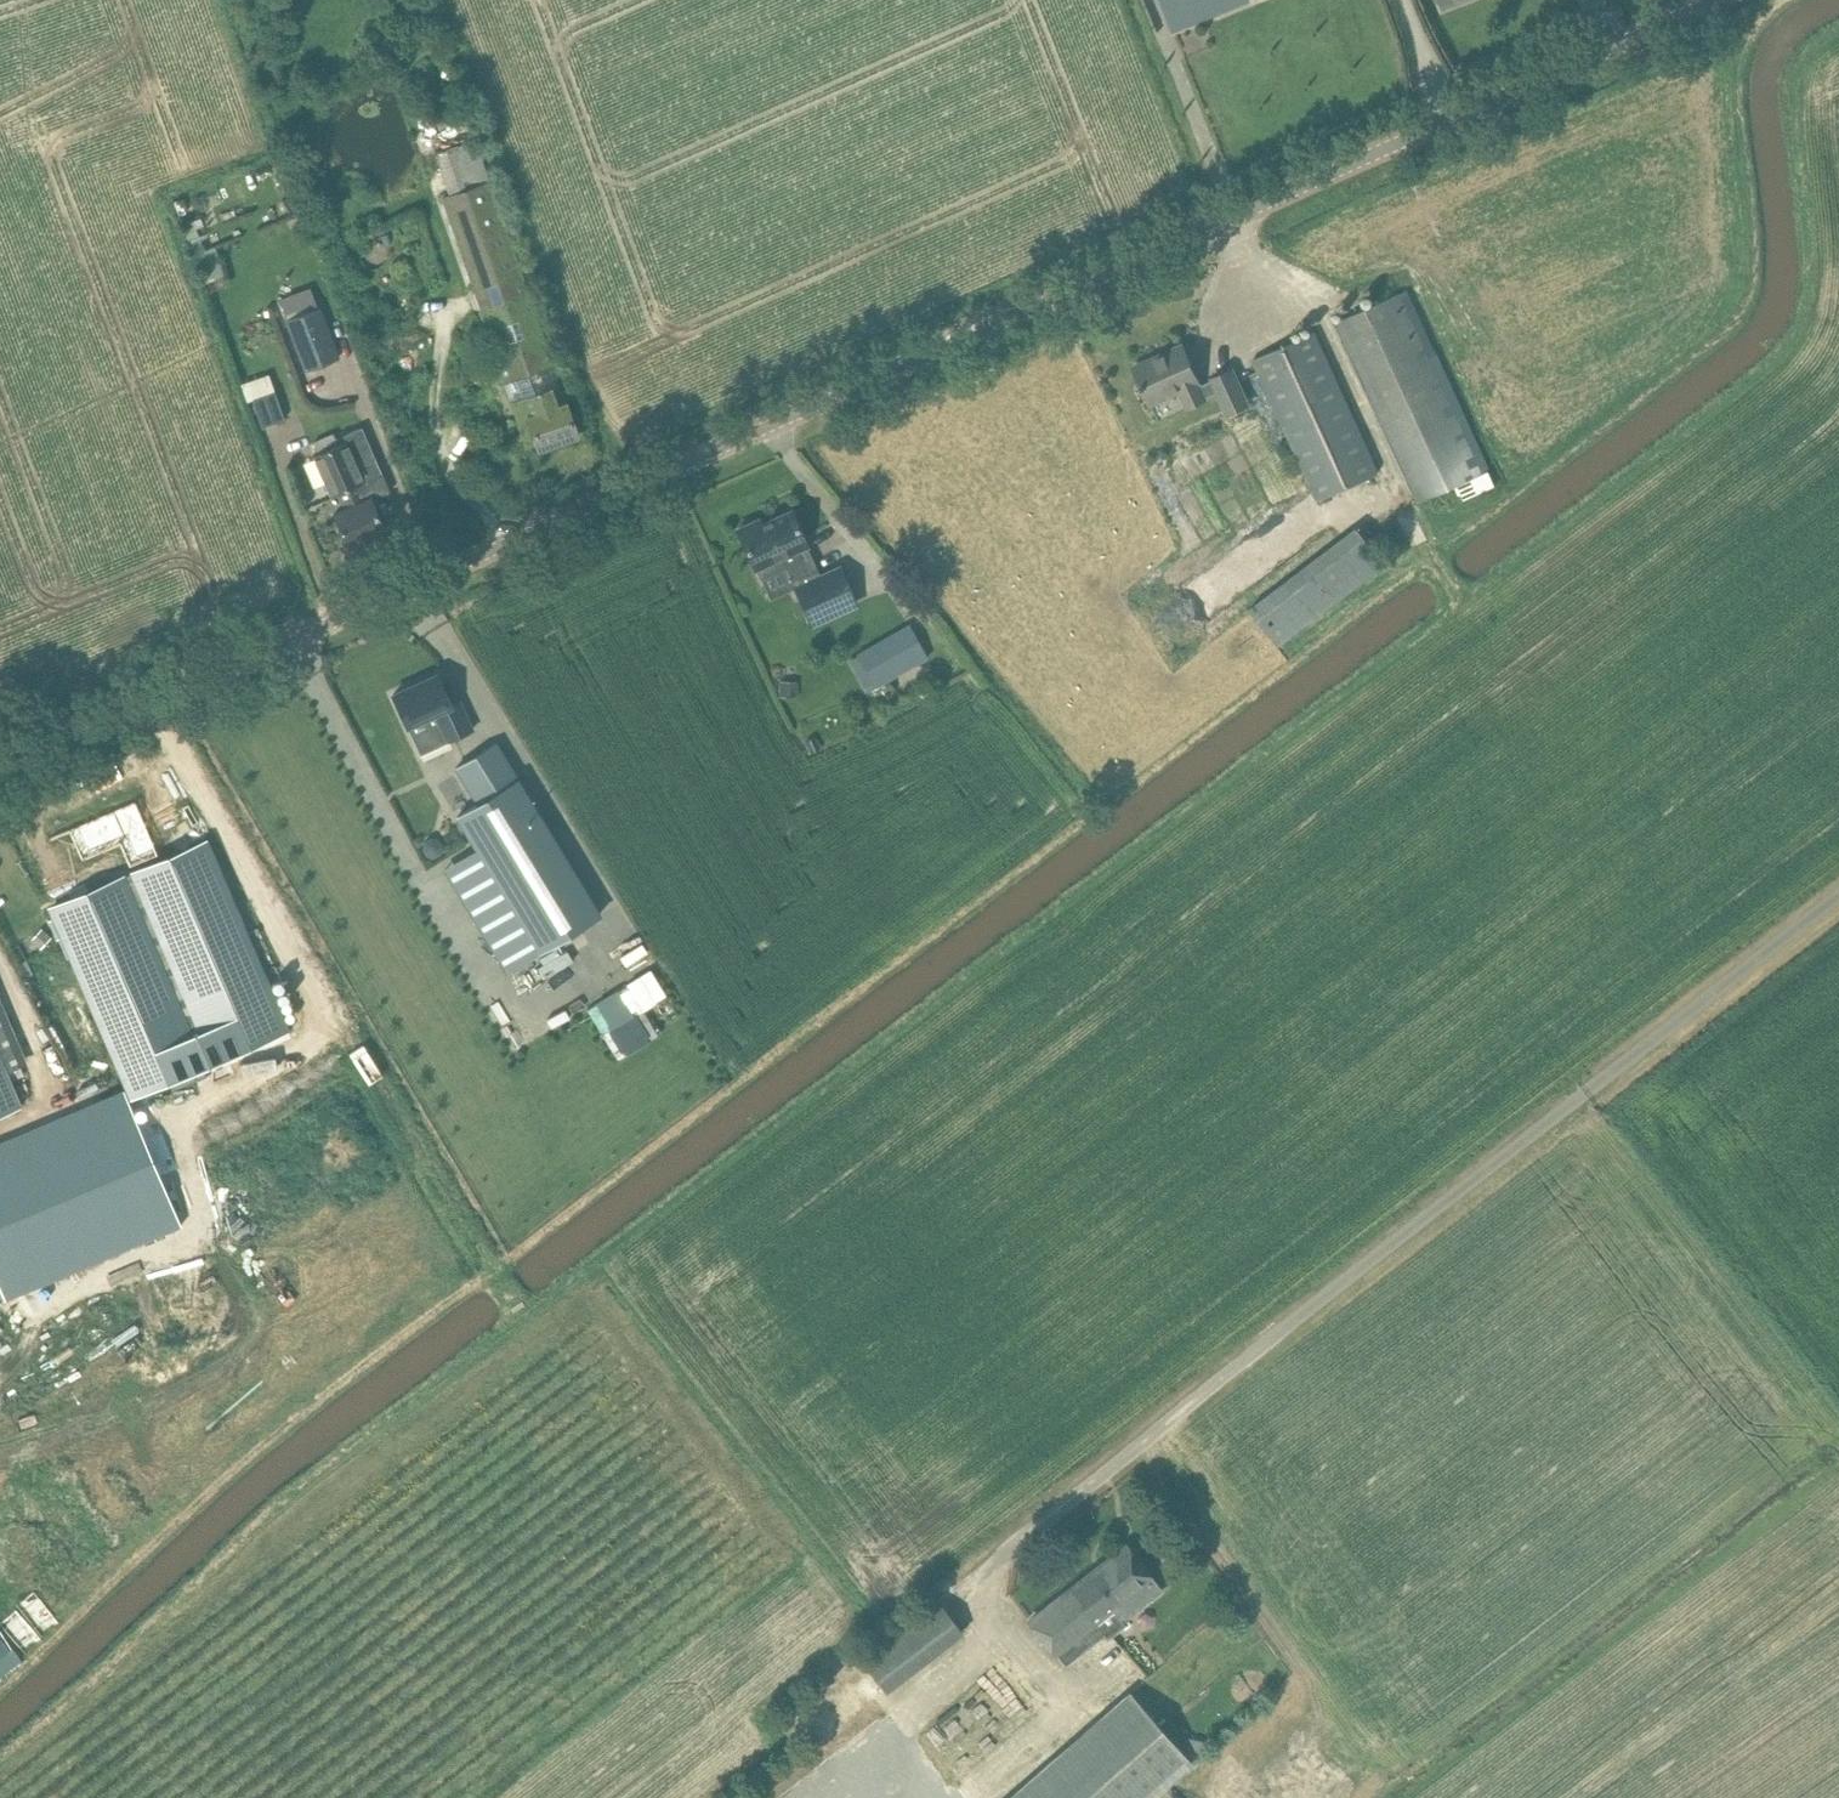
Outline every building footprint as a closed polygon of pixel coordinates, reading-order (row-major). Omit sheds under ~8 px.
[(1172,31),(1248,1),(1248,0),(1160,0),(1172,31)] [(1442,8),(1463,0),(1439,0),(1442,8)] [(471,141),(436,154),(450,193),(441,196),(507,382),(516,379),(539,371),(551,367),(471,141)] [(202,281),(222,271),(209,245),(190,255),(202,281)] [(1480,474),(1399,294),(1336,322),(1417,502),(1480,474)] [(339,357),(320,307),(286,321),(305,370),(339,357)] [(1378,472),(1314,332),(1254,359),(1318,500),(1378,472)] [(1248,404),(1232,369),(1212,378),(1213,379),(1200,385),(1198,381),(1199,381),(1183,345),(1134,367),(1150,403),(1180,389),(1189,407),(1206,399),(1206,398),(1219,392),(1228,413),(1248,404)] [(529,418),(520,421),(529,447),(537,444),(539,450),(578,436),(559,384),(545,389),(539,371),(516,379),(529,418)] [(262,426),(284,419),(275,392),(253,399),(262,426)] [(761,402),(754,405),(756,410),(763,406),(761,402)] [(334,432),(313,441),(319,455),(315,457),(332,496),(338,494),(345,510),(371,499),(372,500),(391,492),(382,472),(381,473),(375,458),(377,457),(365,429),(363,426),(336,438),(334,432)] [(345,510),(335,514),(339,523),(348,546),(385,530),(375,507),(372,500),(371,499),(345,510)] [(811,572),(817,569),(804,540),(805,540),(791,511),(761,525),(759,520),(738,530),(760,579),(778,571),(778,572),(787,568),(793,581),(793,580),(796,586),(814,577),(811,572)] [(1244,608),(1276,648),(1383,563),(1351,523),(1244,608)] [(841,565),(814,577),(796,586),(797,588),(796,588),(812,623),(858,602),(841,565)] [(857,652),(876,688),(928,658),(909,625),(908,622),(857,652)] [(438,674),(393,694),(420,754),(473,729),(452,684),(444,687),(438,674)] [(601,918),(496,746),(459,769),(481,807),(457,821),(539,956),(601,918)] [(135,802),(70,829),(82,859),(120,843),(129,865),(157,853),(135,802)] [(425,841),(423,849),(427,856),(435,857),(441,853),(443,845),(439,839),(432,837),(425,841)] [(209,842),(50,910),(131,1098),(289,1030),(209,842)] [(42,927),(32,939),(42,948),(52,936),(42,927)] [(33,972),(26,958),(17,962),(24,976),(33,972)] [(647,1039),(633,1013),(664,996),(649,969),(588,1002),(617,1055),(647,1039)] [(17,1103),(0,1064),(0,1111),(17,1103)] [(0,1142),(0,1286),(6,1299),(181,1225),(124,1090),(0,1142)] [(1115,1605),(1151,1577),(1126,1545),(1030,1621),(1055,1653),(1058,1651),(1067,1661),(1102,1633),(1108,1640),(1129,1623),(1115,1605)] [(879,1693),(958,1633),(933,1601),(854,1661),(879,1693)] [(917,1722),(956,1774),(1046,1708),(1007,1655),(917,1722)] [(1192,1762),(1130,1691),(1007,1797),(1151,1797),(1192,1762)] [(1185,1748),(1200,1752),(1203,1740),(1188,1736),(1185,1748)] [(884,1797),(909,1797),(898,1786),(884,1797)]
